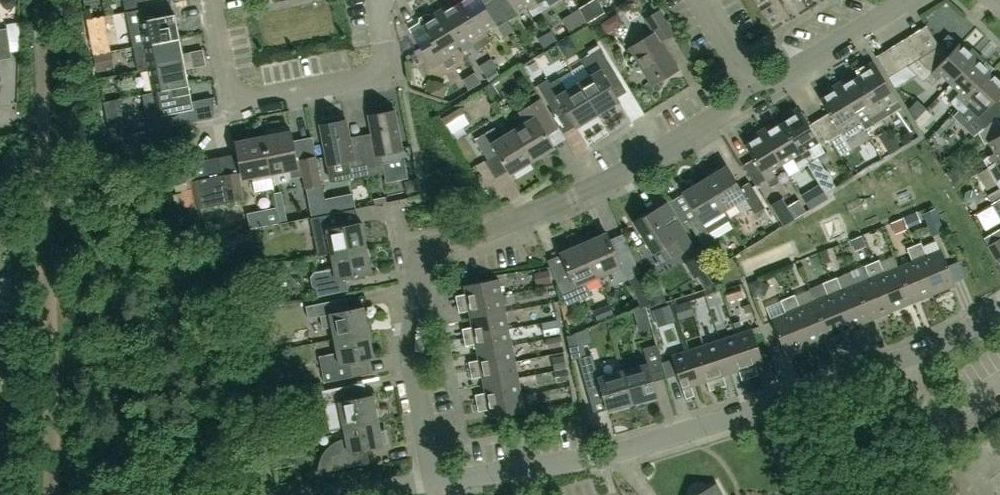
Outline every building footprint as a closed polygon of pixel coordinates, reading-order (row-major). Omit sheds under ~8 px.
[(3,6),(7,9),(12,8),(15,4),(15,0),(3,0),(2,0),(3,6)] [(126,12),(170,3),(170,0),(123,0),(126,12)] [(458,4),(483,46),(491,41),(484,29),(495,23),(497,26),(507,21),(495,0),(494,0),(484,6),(481,0),(465,0),(458,4)] [(534,0),(495,0),(507,21),(517,15),(515,11),(525,4),(533,16),(540,11),(534,0)] [(540,11),(559,0),(534,0),(540,11)] [(629,15),(622,0),(604,9),(611,24),(629,15)] [(765,17),(774,12),(767,0),(754,0),(765,17)] [(170,3),(126,12),(133,47),(179,38),(174,14),(172,14),(170,3)] [(445,6),(437,11),(458,45),(468,39),(475,51),(483,46),(458,4),(448,11),(445,6)] [(107,6),(97,8),(101,25),(112,22),(107,6)] [(579,10),(570,15),(578,28),(586,22),(579,10)] [(458,45),(437,11),(430,15),(426,14),(419,18),(419,22),(429,40),(419,46),(432,66),(442,60),(447,69),(455,63),(448,52),(458,45)] [(646,19),(655,34),(631,49),(650,81),(675,67),(660,42),(672,34),(659,11),(646,19)] [(106,52),(98,17),(87,20),(94,54),(106,52)] [(926,54),(939,46),(926,25),(914,33),(926,54)] [(10,52),(7,28),(0,29),(0,53),(10,52)] [(914,33),(902,41),(914,61),(926,54),(914,33)] [(179,38),(133,47),(138,70),(148,67),(148,69),(184,62),(179,38)] [(902,41),(889,48),(902,69),(907,65),(914,61),(902,41)] [(926,54),(914,61),(907,65),(923,81),(925,79),(932,86),(941,75),(950,84),(978,55),(971,48),(968,52),(958,43),(948,55),(939,46),(926,54)] [(600,70),(578,83),(598,113),(618,101),(609,85),(619,79),(600,48),(590,54),(600,70)] [(902,69),(889,48),(875,57),(888,77),(902,69)] [(188,61),(204,57),(202,50),(186,53),(188,61)] [(111,52),(94,55),(97,71),(108,69),(108,67),(114,66),(111,52)] [(978,55),(950,84),(959,92),(949,102),(956,108),(990,73),(981,64),(984,61),(978,55)] [(204,57),(188,61),(189,69),(206,65),(204,57)] [(184,62),(148,69),(153,92),(188,85),(184,62)] [(901,107),(893,96),(872,62),(864,67),(867,71),(856,77),(882,119),(901,107)] [(494,68),(484,74),(488,81),(499,75),(494,68)] [(990,73),(956,108),(963,115),(968,109),(977,116),(975,119),(984,128),(998,118),(999,116),(999,105),(994,100),(999,94),(999,80),(999,81),(990,73)] [(598,113),(578,83),(567,90),(560,77),(550,83),(547,79),(537,85),(553,111),(563,105),(576,127),(598,113)] [(843,79),(836,84),(857,118),(864,130),(882,119),(856,77),(846,84),(843,79)] [(442,98),(446,84),(428,79),(425,90),(429,92),(429,93),(442,98)] [(836,84),(828,89),(831,93),(820,99),(828,113),(818,119),(831,139),(837,151),(867,134),(864,130),(857,118),(836,84)] [(153,92),(143,94),(150,130),(160,128),(174,125),(171,113),(181,112),(193,109),(188,85),(153,92)] [(212,97),(196,100),(197,108),(213,105),(212,97)] [(541,127),(552,120),(540,98),(517,111),(524,123),(513,130),(532,161),(554,147),(541,127)] [(105,114),(122,111),(119,99),(103,102),(105,114)] [(926,108),(917,99),(907,109),(914,120),(926,108)] [(464,113),(461,107),(442,118),(445,124),(464,113)] [(792,117),(781,123),(807,165),(824,193),(833,188),(835,187),(832,182),(832,179),(831,175),(829,173),(824,169),(818,158),(815,160),(807,148),(818,142),(821,145),(831,139),(818,119),(808,125),(797,108),(789,112),(792,117)] [(363,149),(368,175),(385,172),(383,163),(403,159),(403,157),(394,111),(368,116),(374,147),(363,149)] [(174,125),(183,123),(181,112),(171,113),(174,125)] [(984,128),(978,133),(985,144),(988,142),(994,152),(982,159),(987,167),(999,160),(999,122),(998,118),(984,128)] [(346,120),(320,125),(329,172),(350,168),(351,178),(368,175),(363,149),(352,152),(346,120)] [(768,125),(761,130),(781,164),(792,158),(799,170),(807,165),(781,123),(771,129),(768,125)] [(532,161),(513,130),(500,138),(494,127),(475,139),(488,160),(497,154),(510,174),(532,161)] [(781,164),(761,130),(753,135),(756,139),(745,146),(753,159),(742,165),(755,185),(765,179),(770,187),(779,182),(771,170),(781,164)] [(289,182),(291,178),(290,170),(300,168),(304,190),(307,190),(322,187),(316,156),(296,160),(293,142),(290,131),(263,136),(270,174),(273,173),(275,181),(278,184),(289,182)] [(270,174),(263,136),(235,142),(243,179),(252,178),(254,192),(273,188),(270,174)] [(889,137),(874,146),(881,159),(896,149),(889,137)] [(987,167),(999,189),(999,190),(999,160),(987,167)] [(226,203),(218,162),(208,164),(203,161),(192,163),(188,168),(196,209),(226,203)] [(220,161),(218,162),(226,203),(243,200),(237,172),(222,175),(220,161)] [(726,167),(704,180),(723,210),(736,202),(742,213),(751,208),(755,214),(765,208),(749,181),(739,188),(726,167)] [(946,173),(953,187),(966,179),(963,173),(952,169),(946,173)] [(417,190),(415,179),(408,181),(405,185),(406,192),(417,190)] [(723,210),(704,180),(683,192),(696,215),(687,221),(703,246),(714,239),(710,233),(730,221),(723,210)] [(818,184),(801,193),(810,208),(826,199),(818,184)] [(327,214),(322,187),(307,190),(313,217),(327,214)] [(782,199),(770,206),(782,225),(805,211),(798,200),(787,207),(782,199)] [(922,213),(932,236),(944,231),(935,208),(922,213)] [(693,244),(680,223),(669,230),(656,209),(634,223),(652,253),(665,246),(672,257),(693,244)] [(331,255),(366,248),(361,222),(346,225),(343,212),(311,218),(318,256),(331,254),(331,255)] [(905,227),(901,218),(890,223),(894,231),(905,227)] [(279,245),(312,241),(310,224),(277,228),(279,245)] [(583,243),(598,276),(610,271),(616,284),(627,280),(640,309),(655,304),(631,251),(617,257),(606,233),(583,243)] [(865,246),(860,235),(850,239),(854,250),(865,246)] [(988,246),(999,266),(999,238),(988,246)] [(598,276),(583,243),(560,253),(571,277),(557,283),(567,305),(591,295),(585,281),(598,276)] [(921,243),(913,246),(933,294),(955,285),(940,249),(926,255),(921,243)] [(907,249),(912,261),(897,267),(912,302),(933,294),(913,246),(907,249)] [(366,248),(331,255),(334,269),(314,272),(310,277),(312,286),(317,289),(318,295),(348,290),(346,278),(371,273),(366,248)] [(826,249),(818,252),(823,263),(830,260),(826,249)] [(694,261),(709,287),(721,282),(705,255),(694,261)] [(912,302),(897,267),(884,272),(879,260),(871,263),(891,311),(912,302)] [(891,311),(871,263),(865,266),(870,278),(855,284),(870,320),(891,311)] [(534,274),(537,285),(551,282),(548,271),(534,274)] [(837,277),(829,280),(849,329),(870,320),(855,284),(842,290),(837,277)] [(0,280),(0,299),(12,297),(9,278),(0,280)] [(748,286),(753,297),(760,294),(764,286),(761,278),(747,283),(748,286)] [(501,295),(498,279),(464,285),(465,294),(455,296),(457,304),(501,295)] [(827,296),(813,302),(828,337),(849,329),(829,280),(822,283),(827,296)] [(727,300),(742,296),(739,288),(725,293),(727,300)] [(505,312),(501,295),(457,304),(458,312),(469,310),(470,319),(505,312)] [(706,295),(675,305),(679,319),(710,309),(706,295)] [(795,295),(787,298),(807,346),(828,337),(813,302),(800,307),(795,295)] [(284,296),(269,299),(270,306),(285,303),(284,296)] [(780,301),(785,313),(771,319),(785,355),(807,346),(787,298),(780,301)] [(334,339),(368,332),(363,307),(340,311),(338,300),(307,307),(309,319),(320,317),(323,330),(332,328),(334,339)] [(743,306),(745,313),(752,311),(750,303),(743,306)] [(652,310),(658,327),(675,320),(669,304),(652,310)] [(612,316),(608,306),(594,311),(598,322),(612,316)] [(632,313),(637,331),(650,328),(645,310),(632,313)] [(505,312),(470,319),(472,327),(462,328),(463,337),(508,328),(505,312)] [(545,336),(559,333),(557,321),(542,324),(545,336)] [(511,345),(508,328),(463,337),(465,345),(475,344),(477,351),(511,345)] [(735,335),(749,378),(758,375),(755,365),(763,362),(752,329),(735,335)] [(368,332),(334,339),(337,353),(319,356),(324,382),(352,377),(349,362),(373,357),(368,332)] [(577,348),(574,335),(567,337),(570,350),(577,348)] [(749,378),(735,335),(719,340),(730,373),(738,370),(742,380),(749,378)] [(548,349),(562,346),(560,337),(546,340),(548,349)] [(730,373),(719,340),(703,345),(717,388),(726,385),(723,375),(730,373)] [(622,370),(632,404),(657,397),(650,373),(664,369),(662,360),(657,344),(643,348),(647,363),(622,370)] [(511,345),(477,351),(478,359),(468,361),(470,370),(514,361),(511,345)] [(703,345),(687,350),(698,383),(706,381),(709,391),(717,388),(703,345)] [(671,355),(671,357),(662,360),(664,369),(667,378),(677,374),(682,389),(686,398),(694,395),(691,386),(698,383),(687,350),(671,355)] [(632,404),(622,370),(598,377),(591,355),(578,359),(586,386),(599,382),(607,411),(632,404)] [(556,370),(566,368),(564,357),(554,359),(556,370)] [(518,378),(514,361),(470,370),(471,378),(482,376),(483,385),(518,378)] [(568,379),(567,371),(555,373),(557,382),(568,379)] [(518,378),(483,385),(485,393),(475,394),(476,403),(521,394),(518,378)] [(282,394),(307,389),(305,382),(281,387),(282,394)] [(343,427),(378,420),(373,395),(358,398),(356,383),(321,390),(329,430),(343,427)] [(308,396),(307,389),(282,394),(283,401),(308,396)] [(521,394),(476,403),(478,411),(488,409),(490,418),(524,412),(521,394)] [(319,472),(316,472),(316,474),(361,465),(358,450),(388,445),(385,429),(380,430),(378,420),(343,427),(346,439),(341,441),(339,442),(336,443),(334,444),(331,446),(329,448),(328,450),(325,453),(324,455),(322,457),(322,459),(321,462),(320,464),(319,466),(319,468),(319,472)] [(270,478),(268,470),(255,472),(257,481),(270,478)] [(696,494),(722,494),(716,484),(696,494)]
